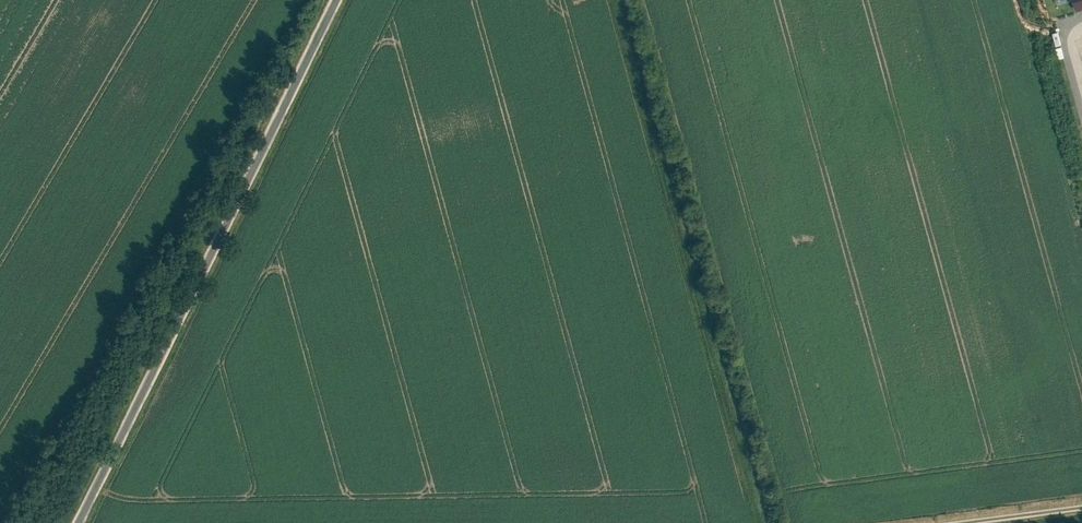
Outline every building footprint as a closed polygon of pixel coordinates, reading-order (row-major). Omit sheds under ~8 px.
[(1075,10),(1081,8),(1081,0),(1072,0),(1075,10)]
